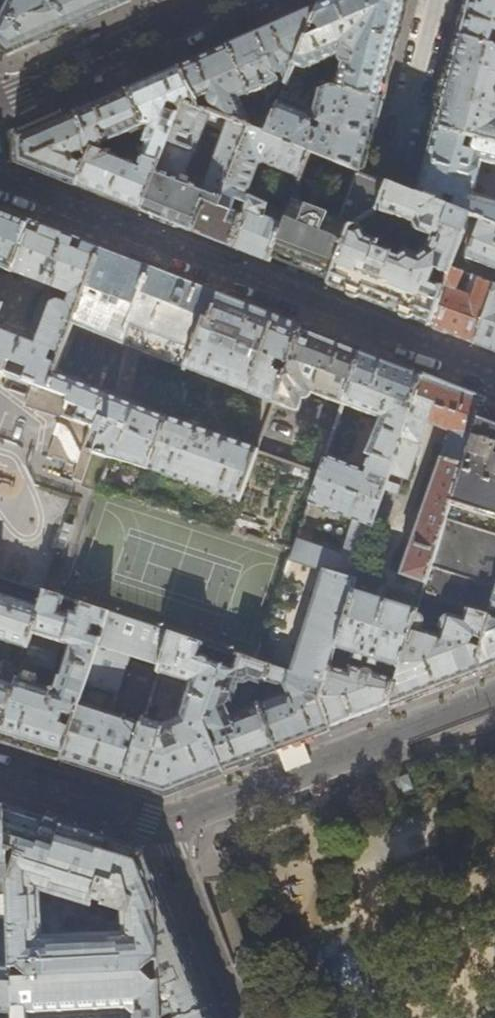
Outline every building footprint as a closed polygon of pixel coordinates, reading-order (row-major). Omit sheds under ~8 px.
[(0,18),(0,45),(8,54),(64,29),(130,1),(130,0),(9,0),(0,18)] [(290,76),(301,78),(302,79),(304,68),(339,53),(339,56),(340,60),(343,64),(337,88),(380,99),(394,45),(406,0),(331,0),(319,5),(290,76)] [(458,37),(494,47),(494,0),(468,0),(458,37)] [(265,29),(227,45),(250,95),(252,94),(265,88),(267,93),(277,88),(276,84),(278,82),(278,78),(277,77),(276,75),(277,74),(279,74),(282,72),(287,84),(290,76),(319,5),(265,29)] [(458,37),(446,82),(435,128),(494,144),(494,47),(458,37)] [(210,53),(179,67),(199,108),(249,127),(266,134),(268,130),(262,118),(252,122),(242,99),(250,95),(227,45),(210,53)] [(127,89),(144,125),(151,128),(145,143),(147,144),(142,157),(160,164),(182,102),(199,108),(179,67),(158,76),(127,89)] [(301,78),(290,76),(287,84),(296,87),(299,84),(301,78)] [(371,136),(380,99),(337,88),(328,86),(319,88),(313,109),(319,122),(322,124),(321,127),(322,132),(319,134),(316,129),(311,127),(312,123),(307,113),(280,101),(277,108),(268,130),(266,134),(310,152),(356,170),(361,172),(371,136)] [(109,97),(75,112),(92,148),(102,152),(103,149),(101,149),(104,147),(105,143),(109,151),(117,148),(124,150),(130,153),(133,154),(137,144),(132,142),(128,132),(144,125),(127,89),(109,97)] [(218,207),(249,127),(199,108),(182,102),(160,164),(142,212),(164,220),(191,231),(202,201),(218,207)] [(261,115),(262,118),(268,130),(277,108),(261,115)] [(91,150),(92,148),(75,112),(51,123),(17,138),(18,163),(47,174),(77,186),(86,160),(78,158),(79,154),(91,150)] [(310,152),(266,134),(249,127),(218,207),(202,201),(191,231),(230,246),(269,262),(271,258),(288,212),(245,196),(256,165),(262,162),(295,175),(298,184),(310,152)] [(435,128),(425,164),(417,195),(468,216),(478,220),(494,227),(494,201),(473,195),(481,162),(494,166),(494,144),(435,128)] [(92,148),(91,150),(86,160),(77,186),(110,199),(142,212),(160,164),(142,157),(138,167),(110,156),(109,151),(105,153),(102,152),(92,148)] [(356,170),(310,152),(298,184),(288,212),(271,258),(299,269),(330,280),(350,229),(355,225),(335,217),(340,215),(356,170)] [(389,184),(377,208),(355,225),(350,229),(330,280),(328,285),(382,306),(429,325),(450,267),(468,216),(417,195),(389,184)] [(32,384),(49,390),(55,373),(73,325),(82,300),(100,250),(70,238),(40,226),(0,210),(0,268),(22,277),(52,288),(35,331),(27,334),(1,324),(7,306),(0,303),(0,371),(32,384)] [(494,231),(494,227),(478,220),(464,258),(467,259),(467,258),(494,269),(494,238),(493,237),(494,231)] [(104,251),(100,250),(82,300),(73,325),(180,367),(178,373),(184,375),(186,369),(204,320),(208,322),(219,296),(150,269),(104,251)] [(450,267),(429,325),(455,335),(494,351),(494,285),(494,284),(494,283),(494,282),(480,276),(479,278),(450,267)] [(259,312),(219,296),(208,322),(204,320),(186,369),(274,404),(301,329),(259,312)] [(333,341),(301,329),(274,404),(272,411),(277,413),(280,406),(295,412),(299,411),(302,399),(304,400),(306,399),(308,399),(310,397),(311,395),(342,406),(343,405),(361,352),(333,341)] [(387,362),(361,352),(343,405),(379,419),(366,455),(368,456),(363,472),(325,457),(309,504),(353,521),(348,539),(368,545),(376,520),(421,376),(387,362)] [(29,394),(32,384),(0,371),(0,383),(29,394)] [(168,419),(55,373),(49,390),(70,398),(63,416),(93,426),(94,425),(99,423),(105,425),(96,453),(112,459),(112,457),(149,470),(168,419)] [(422,373),(421,376),(376,520),(387,524),(403,478),(407,480),(426,424),(450,433),(401,575),(427,584),(432,568),(447,519),(452,503),(482,405),(484,398),(456,387),(422,373)] [(70,398),(49,390),(32,384),(29,394),(25,403),(62,417),(50,456),(79,466),(75,479),(100,488),(101,486),(102,487),(112,459),(96,453),(85,448),(88,438),(90,432),(93,426),(63,416),(70,398)] [(175,400),(183,403),(188,391),(179,388),(175,400)] [(482,405),(452,503),(494,516),(494,457),(494,456),(494,455),(494,410),(491,409),(482,405)] [(168,418),(168,419),(149,470),(239,501),(257,450),(168,418)] [(90,432),(88,438),(95,440),(97,434),(90,432)] [(447,519),(432,568),(494,587),(494,534),(447,519)] [(75,527),(66,524),(58,548),(67,551),(75,527)] [(342,556),(297,541),(292,554),(289,563),(301,567),(322,573),(289,673),(324,684),(335,651),(336,648),(353,592),(368,545),(348,539),(342,556)] [(0,578),(0,640),(27,648),(45,593),(0,578)] [(418,611),(353,592),(336,648),(364,656),(366,649),(374,652),(373,658),(401,666),(418,611)] [(45,593),(27,648),(25,655),(24,660),(52,669),(61,642),(69,644),(54,691),(36,685),(38,679),(36,675),(20,670),(0,732),(0,741),(28,750),(61,760),(71,728),(62,725),(65,714),(75,717),(107,613),(45,593)] [(488,617),(491,618),(479,659),(480,671),(494,666),(494,595),(488,617)] [(422,598),(418,611),(401,666),(400,670),(389,707),(441,687),(480,671),(479,659),(491,618),(488,617),(467,611),(465,620),(450,615),(447,616),(445,617),(444,619),(440,628),(431,626),(434,615),(438,616),(441,610),(448,611),(453,611),(454,607),(422,598)] [(171,634),(107,613),(75,717),(71,728),(61,760),(93,770),(125,780),(144,722),(128,717),(129,713),(123,711),(122,715),(112,712),(130,654),(162,664),(171,634)] [(204,645),(171,634),(162,664),(159,672),(191,681),(179,716),(164,723),(145,717),(144,722),(125,780),(142,785),(166,793),(199,780),(222,771),(205,723),(224,666),(210,662),(209,659),(208,656),(205,655),(202,655),(201,653),(204,645)] [(373,658),(364,656),(336,648),(335,651),(324,684),(319,699),(330,729),(363,716),(389,707),(400,670),(401,666),(373,658)] [(20,670),(24,660),(25,655),(8,650),(2,652),(0,659),(0,674),(5,676),(4,681),(0,680),(0,732),(20,670)] [(228,653),(224,666),(205,723),(222,771),(250,760),(276,750),(259,703),(248,707),(245,700),(238,703),(237,707),(238,711),(231,714),(229,708),(233,703),(240,682),(243,684),(250,680),(260,684),(266,681),(271,667),(233,654),(228,653)] [(289,673),(271,667),(266,681),(284,686),(287,693),(259,703),(276,750),(303,740),(330,729),(319,699),(324,684),(289,673)] [(8,882),(4,805),(0,803),(0,880),(8,882)] [(147,857),(134,846),(77,828),(4,805),(8,882),(10,932),(13,979),(31,978),(141,973),(159,973),(155,878),(150,864),(147,857)] [(159,973),(159,983),(160,1017),(187,1017),(206,1010),(190,967),(155,878),(159,973)] [(8,882),(0,880),(0,930),(10,932),(8,882)] [(0,930),(0,982),(13,983),(13,979),(10,932),(0,930)] [(31,978),(20,990),(13,990),(15,1017),(160,1017),(159,983),(152,983),(141,973),(31,978)] [(13,983),(0,982),(0,1017),(15,1017),(13,990),(13,983)] [(206,1010),(187,1017),(209,1017),(206,1010)]
